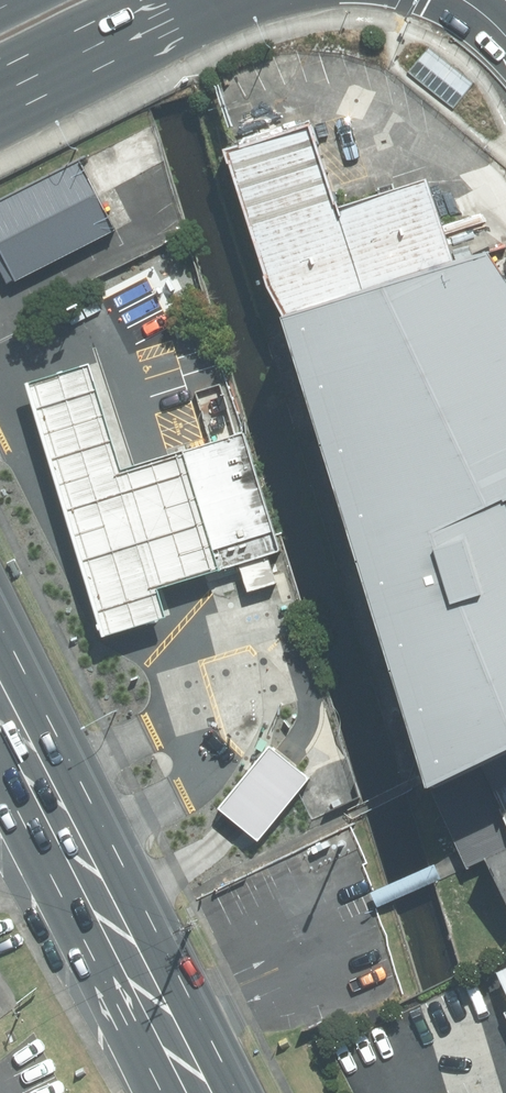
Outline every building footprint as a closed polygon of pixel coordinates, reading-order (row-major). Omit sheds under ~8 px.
[(472,83),(429,48),(410,70),(454,105),(472,83)] [(283,321),(449,260),(418,176),(333,208),(303,126),(222,156),(283,321)] [(102,165),(9,212),(43,281),(137,234),(102,165)] [(300,358),(433,694),(505,666),(505,481),(504,475),(505,474),(505,277),(300,358)] [(82,370),(23,388),(99,640),(160,622),(150,588),(211,570),(177,455),(113,474),(82,370)] [(244,437),(187,454),(225,578),(281,561),(250,459),(246,446),(244,437)] [(288,763),(269,747),(216,811),(237,828),(253,842),(307,778),(288,763)]
